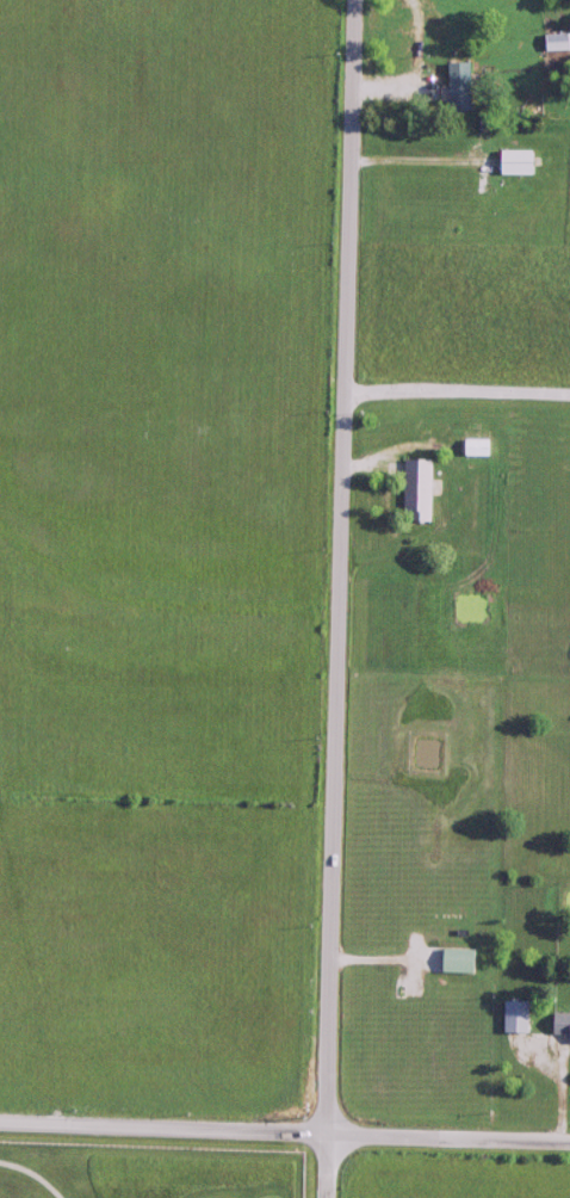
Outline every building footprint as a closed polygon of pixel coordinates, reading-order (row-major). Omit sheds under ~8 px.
[(569,51),(569,35),(541,35),(541,51),(569,51)] [(444,111),(467,111),(467,63),(444,63),(444,111)] [(495,151),(495,175),(532,175),(532,151),(495,151)] [(461,456),(489,456),(489,441),(461,441),(461,456)] [(403,522),(429,522),(429,461),(403,461),(403,522)] [(438,974),(474,974),(474,950),(438,950),(438,974)] [(500,1002),(500,1033),(527,1033),(527,1002),(500,1002)] [(548,1014),(548,1035),(563,1035),(563,1045),(569,1045),(569,1014),(548,1014)]
